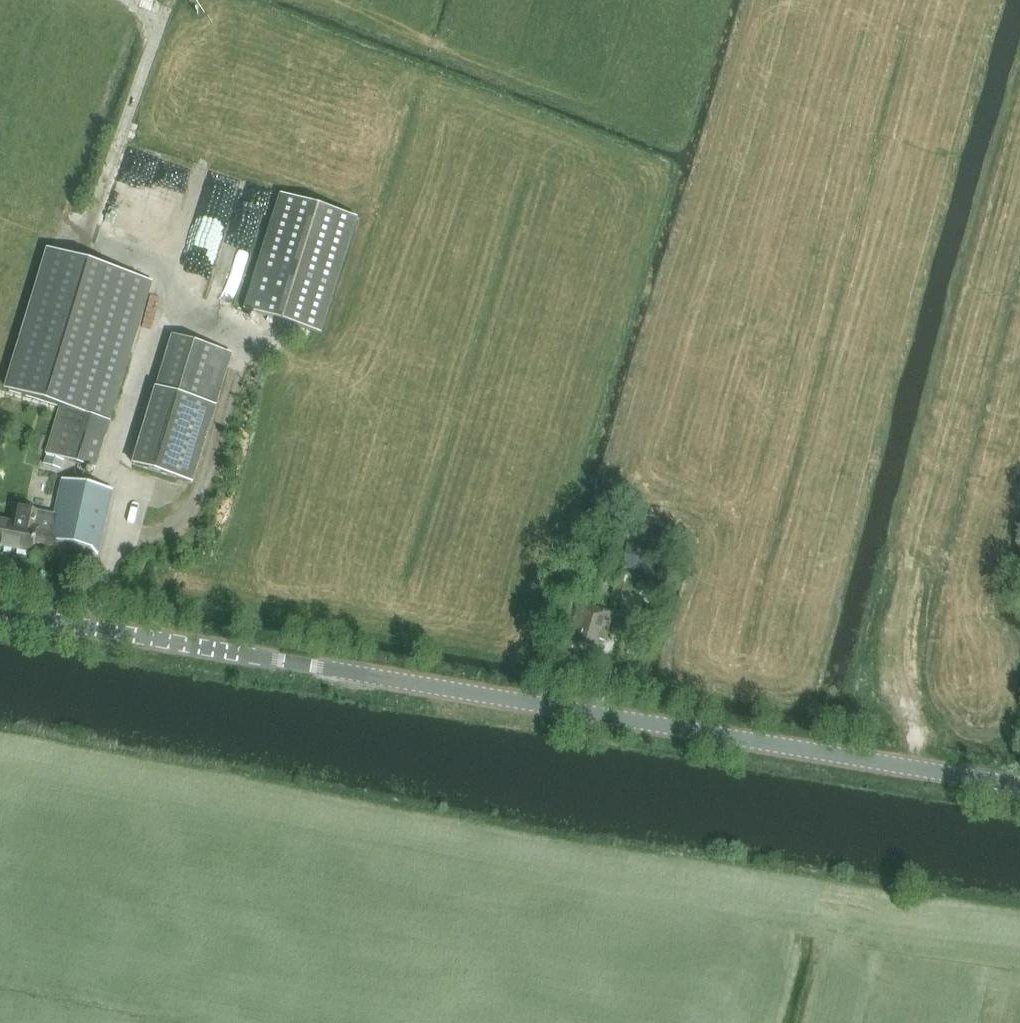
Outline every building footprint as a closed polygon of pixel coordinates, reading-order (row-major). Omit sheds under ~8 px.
[(280,194),(244,309),(243,310),(300,328),(297,338),(308,341),(312,331),(321,334),(358,219),(280,194)] [(53,250),(10,391),(60,407),(45,454),(47,454),(43,468),(64,474),(68,461),(95,469),(153,281),(53,250)] [(155,388),(132,465),(194,484),(217,407),(155,388)] [(33,552),(35,541),(97,554),(111,490),(63,480),(58,505),(38,501),(36,511),(16,506),(13,522),(0,519),(0,545),(33,552)] [(622,567),(656,575),(662,576),(667,552),(627,543),(622,567)] [(606,638),(614,611),(580,601),(572,629),(579,631),(576,640),(597,646),(600,637),(606,638)]
